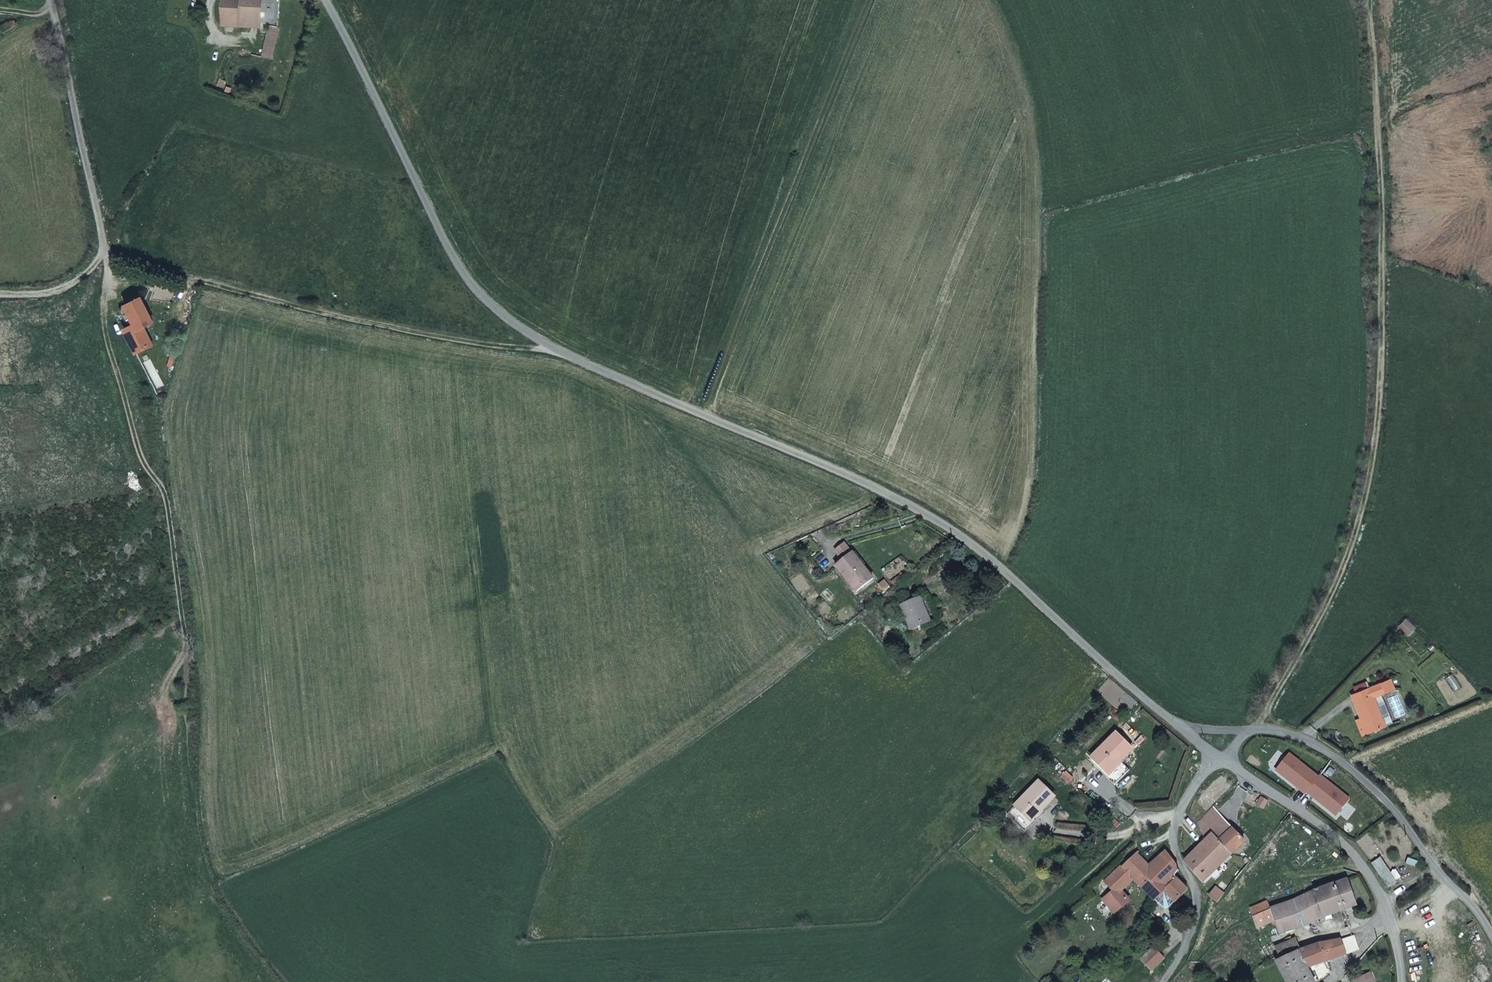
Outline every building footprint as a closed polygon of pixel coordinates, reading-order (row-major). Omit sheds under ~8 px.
[(278,0),(223,0),(225,20),(278,23),(278,0)] [(5,26),(20,15),(17,9),(0,19),(5,26)] [(143,301),(126,309),(136,327),(125,333),(138,356),(155,348),(143,324),(152,320),(143,301)] [(850,587),(868,573),(838,541),(828,549),(836,559),(830,563),(850,587)] [(925,618),(914,594),(894,602),(906,628),(925,618)] [(1405,617),(1396,627),(1405,636),(1414,626),(1405,617)] [(1356,717),(1364,733),(1381,725),(1363,687),(1345,695),(1356,717)] [(1358,735),(1364,733),(1356,717),(1349,720),(1358,735)] [(1092,759),(1117,785),(1130,771),(1121,762),(1132,751),(1116,734),(1092,759)] [(1008,816),(1026,833),(1034,825),(1032,823),(1055,798),(1039,783),(1008,816)] [(1267,802),(1261,798),(1257,806),(1262,809),(1267,802)] [(1203,884),(1232,855),(1245,842),(1228,824),(1214,808),(1197,825),(1206,841),(1185,864),(1203,884)] [(1175,904),(1188,890),(1174,877),(1178,871),(1178,869),(1178,867),(1167,853),(1149,869),(1150,870),(1153,874),(1141,888),(1155,902),(1163,893),(1175,904)] [(1136,855),(1104,883),(1114,893),(1104,902),(1115,914),(1130,902),(1121,893),(1133,881),(1141,888),(1153,874),(1150,870),(1149,869),(1136,855)] [(1238,868),(1243,873),(1251,863),(1246,858),(1238,868)] [(1381,859),(1372,865),(1388,888),(1396,882),(1389,870),(1381,859)] [(1231,877),(1236,881),(1243,873),(1238,868),(1231,877)] [(1271,911),(1274,921),(1279,935),(1356,907),(1347,881),(1314,893),(1271,911)] [(1210,898),(1209,899),(1218,904),(1223,898),(1214,892),(1210,898)] [(1169,910),(1175,904),(1163,893),(1155,902),(1164,910),(1169,910)] [(1250,910),(1253,918),(1271,911),(1268,903),(1250,910)] [(1253,918),(1257,929),(1274,921),(1271,911),(1253,918)] [(1145,920),(1149,925),(1155,918),(1151,914),(1145,920)] [(1297,953),(1282,961),(1278,962),(1276,963),(1286,981),(1314,981),(1307,969),(1337,959),(1357,952),(1354,938),(1340,941),(1320,945),(1301,952),(1297,953)] [(1276,949),(1279,956),(1282,961),(1297,953),(1301,952),(1295,940),(1292,941),(1288,943),(1276,949)] [(1143,963),(1153,973),(1166,960),(1155,949),(1143,963)] [(1370,974),(1363,978),(1366,981),(1376,981),(1370,974)]
